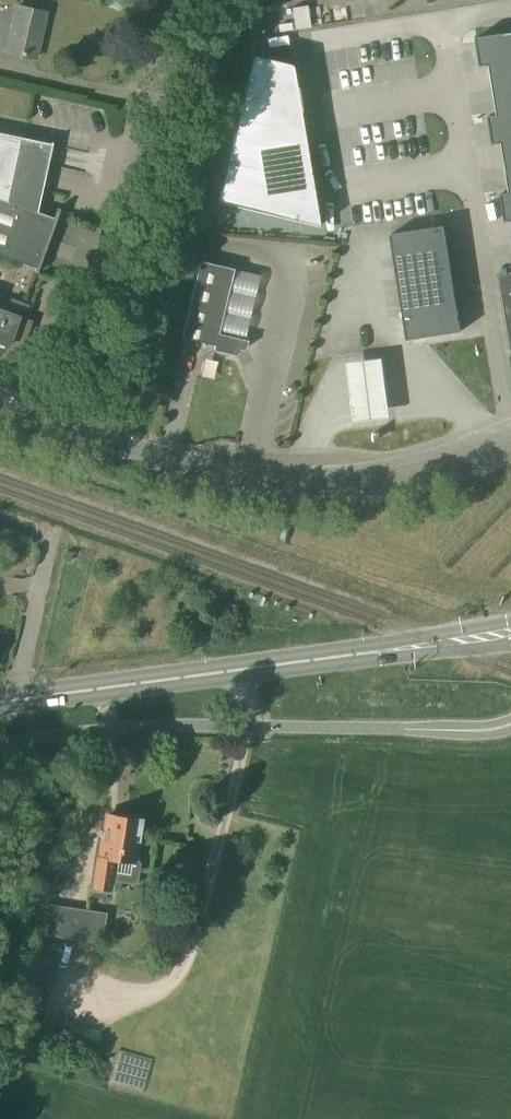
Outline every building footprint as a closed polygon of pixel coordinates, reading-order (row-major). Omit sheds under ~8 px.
[(35,59),(45,13),(18,7),(7,53),(35,59)] [(504,33),(504,32),(476,37),(480,66),(489,64),(497,114),(489,116),(493,144),(502,142),(509,192),(501,193),(505,222),(510,221),(510,32),(504,33)] [(252,54),(215,197),(316,222),(312,198),(311,199),(308,179),(309,179),(291,63),(252,54)] [(41,190),(14,184),(23,139),(0,134),(0,256),(36,269),(34,273),(36,273),(57,216),(55,216),(54,220),(36,213),(41,190)] [(408,340),(461,332),(445,226),(391,234),(405,321),(408,340)] [(235,356),(246,350),(248,342),(218,335),(233,270),(216,266),(199,262),(181,339),(198,342),(215,347),(214,351),(235,356)] [(250,336),(263,273),(235,268),(222,330),(250,336)] [(500,273),(510,343),(510,271),(500,273)] [(8,347),(9,345),(21,349),(31,323),(23,320),(6,313),(8,306),(0,303),(0,344),(8,347)] [(374,360),(339,364),(346,424),(381,420),(374,360)] [(133,863),(139,822),(107,817),(104,839),(100,838),(92,889),(112,892),(117,861),(133,863)] [(101,944),(106,913),(46,904),(42,935),(101,944)] [(50,985),(61,950),(43,945),(32,979),(50,985)]
